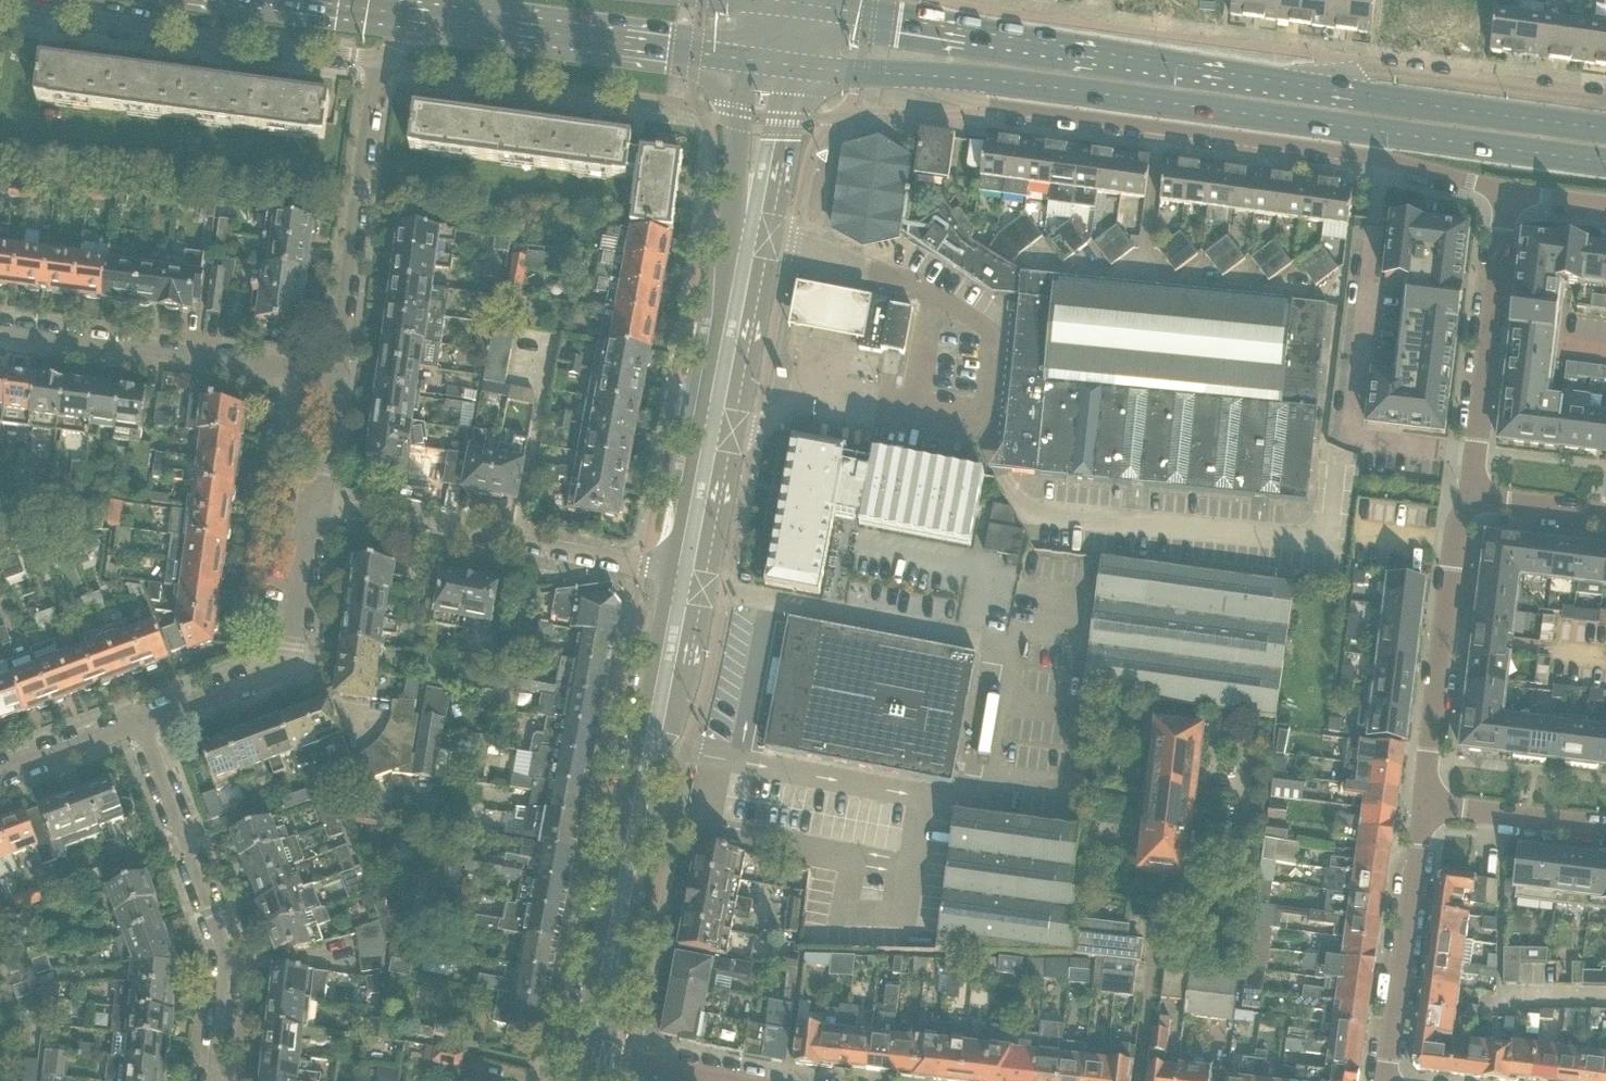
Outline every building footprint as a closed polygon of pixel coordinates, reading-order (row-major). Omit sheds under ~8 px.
[(1151,3),(1150,6),(1186,11),(1187,9),(1218,13),(1220,0),(1125,0),(1151,3)] [(1254,18),(1256,0),(1232,0),(1230,15),(1254,18)] [(1277,21),(1280,0),(1256,0),(1254,18),(1277,21)] [(1277,21),(1301,24),(1304,0),(1280,0),(1277,21)] [(1301,24),(1324,27),(1328,0),(1304,0),(1301,24)] [(1347,30),(1351,0),(1328,0),(1324,27),(1347,30)] [(1347,30),(1371,34),(1376,0),(1351,0),(1347,30)] [(1380,35),(1412,39),(1411,41),(1447,46),(1447,43),(1480,47),(1485,5),(1447,0),(1385,0),(1380,35)] [(1514,53),(1519,15),(1521,1),(1512,0),(1497,0),(1490,50),(1514,53)] [(1514,53),(1537,57),(1543,18),(1519,15),(1514,53)] [(1537,57),(1560,60),(1566,21),(1543,18),(1537,57)] [(1560,60),(1584,63),(1589,24),(1566,21),(1560,60)] [(1584,63),(1605,66),(1605,27),(1589,24),(1584,63)] [(37,100),(110,110),(116,68),(103,67),(104,65),(102,65),(102,67),(59,61),(59,59),(57,59),(57,60),(45,59),(45,57),(43,57),(37,100)] [(110,110),(181,119),(187,78),(174,76),(175,75),(173,75),(173,76),(130,70),(130,69),(129,68),(129,70),(116,68),(110,110)] [(181,119),(252,129),(258,88),(245,86),(245,84),(244,84),(244,86),(201,80),(201,78),(200,78),(200,80),(187,78),(181,119)] [(258,88),(252,129),(325,138),(331,95),(329,95),(329,97),(317,96),(317,94),(315,94),(315,95),(272,90),(273,88),(271,87),(271,89),(258,88)] [(411,150),(483,160),(489,119),(476,117),(476,116),(475,116),(475,117),(432,111),(432,110),(430,110),(430,111),(416,109),(411,150)] [(483,160),(554,169),(560,128),(547,126),(547,125),(546,125),(546,126),(503,120),(503,119),(502,119),(502,120),(489,119),(483,160)] [(626,179),(627,171),(630,150),(632,138),(619,136),(619,135),(618,135),(617,136),(574,130),(574,129),(573,129),(573,130),(560,128),(554,169),(626,179)] [(919,165),(907,164),(905,164),(903,180),(909,181),(908,192),(915,193),(917,177),(949,181),(956,135),(923,131),(919,165)] [(979,192),(1003,195),(1005,180),(1010,141),(986,138),(983,159),(979,192)] [(1026,198),(1028,183),(1033,144),(1010,141),(1005,180),(1003,195),(1026,198)] [(907,164),(908,159),(879,142),(846,150),(835,229),(863,246),(897,238),(897,232),(902,232),(993,295),(1029,298),(1025,337),(1020,336),(1019,354),(1023,354),(1021,380),(1018,380),(1018,381),(1020,382),(1018,407),(1014,407),(1012,419),(1017,419),(1012,471),(1306,501),(1313,438),(1320,369),(1327,304),(1026,274),(1012,267),(1020,255),(1043,237),(1025,214),(998,234),(988,252),(973,243),(969,238),(972,236),(973,229),(959,210),(952,214),(941,198),(918,218),(921,221),(917,224),(911,224),(915,193),(908,192),(909,181),(903,180),(905,164),(907,164)] [(1028,183),(1051,186),(1056,147),(1033,144),(1028,183)] [(1051,186),(1049,201),(1072,204),(1074,189),(1079,150),(1056,147),(1051,186)] [(630,150),(627,171),(638,172),(632,225),(674,231),(683,157),(630,150)] [(1079,150),(1074,189),(1072,204),(1096,207),(1098,192),(1103,153),(1079,150)] [(1126,157),(1103,153),(1098,192),(1121,195),(1126,157)] [(1150,160),(1126,157),(1121,195),(1145,199),(1150,160)] [(1160,201),(1184,204),(1189,165),(1165,162),(1160,201)] [(1184,204),(1207,207),(1212,168),(1189,165),(1184,204)] [(1207,207),(1231,210),(1236,171),(1212,168),(1207,207)] [(1231,210),(1254,213),(1259,174),(1236,171),(1231,210)] [(1254,213),(1277,216),(1282,178),(1259,174),(1254,213)] [(1277,216),(1301,219),(1306,181),(1282,178),(1277,216)] [(1301,219),(1324,223),(1329,184),(1306,181),(1301,219)] [(1324,223),(1322,237),(1345,241),(1347,226),(1348,226),(1350,209),(1353,187),(1329,184),(1324,223)] [(10,187),(10,197),(27,197),(27,188),(10,187)] [(27,188),(27,197),(44,198),(44,189),(27,188)] [(118,188),(116,206),(126,207),(129,189),(118,188)] [(165,190),(163,204),(177,206),(179,192),(165,190)] [(71,191),(71,200),(88,201),(88,192),(71,191)] [(88,192),(88,201),(105,202),(105,192),(88,192)] [(204,193),(201,218),(214,219),(217,195),(204,193)] [(268,213),(265,240),(309,246),(311,235),(315,232),(316,225),(313,221),(313,219),(268,213)] [(219,219),(218,233),(232,235),(233,221),(219,219)] [(1070,221),(1059,229),(1076,253),(1088,244),(1070,221)] [(1459,291),(1456,287),(1458,277),(1462,274),(1462,273),(1467,232),(1390,222),(1383,280),(1410,283),(1399,379),(1405,379),(1403,391),(1392,389),(1394,378),(1372,376),(1366,426),(1442,435),(1459,291)] [(396,238),(395,246),(397,249),(397,251),(435,256),(435,255),(445,257),(447,243),(454,244),(456,231),(422,227),(401,224),(399,236),(396,238)] [(1116,225),(1105,234),(1123,257),(1134,248),(1116,225)] [(608,227),(606,237),(619,240),(616,253),(616,255),(666,264),(672,236),(651,232),(637,229),(608,227)] [(1076,253),(1059,229),(1047,238),(1065,261),(1076,253)] [(1157,249),(1166,261),(1189,243),(1181,231),(1157,249)] [(19,248),(13,286),(43,290),(46,272),(52,273),(55,253),(48,252),(50,237),(23,234),(21,233),(19,248)] [(218,233),(216,247),(230,249),(232,235),(218,233)] [(1123,257),(1105,234),(1094,243),(1111,266),(1123,257)] [(495,236),(492,250),(508,253),(511,238),(495,236)] [(1205,254),(1214,265),(1237,247),(1228,236),(1205,254)] [(1550,352),(1552,333),(1558,283),(1580,285),(1581,281),(1585,246),(1585,245),(1523,237),(1523,239),(1518,280),(1516,296),(1512,328),(1509,354),(1498,440),(1557,447),(1559,448),(1559,445),(1565,445),(1565,448),(1567,449),(1582,450),(1583,450),(1587,415),(1588,407),(1590,395),(1563,392),(1559,421),(1542,419),(1545,391),(1550,352)] [(265,265),(264,266),(306,272),(307,268),(310,265),(311,258),(308,254),(309,246),(265,240),(261,265),(265,265)] [(1251,258),(1260,269),(1283,252),(1275,240),(1251,258)] [(77,282),(75,294),(103,298),(110,249),(110,246),(84,243),(84,246),(82,245),(80,257),(80,260),(77,282)] [(1189,243),(1166,261),(1175,272),(1198,254),(1189,243)] [(1298,263),(1307,274),(1330,256),(1321,245),(1298,263)] [(1605,251),(1598,250),(1596,249),(1597,248),(1597,246),(1585,245),(1585,246),(1581,281),(1580,285),(1602,288),(1603,284),(1605,256),(1605,250),(1605,251)] [(13,286),(19,248),(0,246),(0,284),(13,286)] [(1237,247),(1214,265),(1222,277),(1246,259),(1237,247)] [(110,249),(103,298),(136,303),(141,267),(137,266),(139,253),(111,249),(110,249)] [(184,259),(172,257),(165,306),(191,310),(192,299),(199,299),(205,253),(186,251),(184,259)] [(393,276),(393,278),(431,283),(433,269),(450,271),(452,258),(435,255),(435,256),(397,251),(396,262),(392,265),(391,273),(393,276)] [(604,252),(601,264),(614,266),(612,280),(612,282),(661,291),(666,264),(616,255),(604,252)] [(1283,252),(1260,269),(1269,281),(1292,263),(1283,252)] [(46,272),(43,290),(75,294),(77,282),(80,260),(80,257),(55,253),(52,273),(46,272)] [(513,256),(511,269),(526,271),(528,258),(513,256)] [(1330,256),(1307,274),(1316,286),(1338,268),(1330,256)] [(141,267),(136,303),(165,306),(172,257),(170,257),(170,260),(158,258),(158,259),(143,257),(141,267)] [(485,263),(483,277),(498,278),(499,265),(485,263)] [(254,278),(253,292),(302,298),(304,287),(307,285),(308,277),(306,275),(306,272),(264,266),(263,279),(254,278)] [(212,269),(210,286),(223,288),(225,270),(212,269)] [(511,269),(508,289),(522,292),(526,271),(511,269)] [(389,287),(388,295),(391,298),(389,310),(445,318),(445,317),(448,289),(431,287),(431,283),(393,278),(392,285),(389,287)] [(598,279),(596,291),(609,293),(606,307),(606,308),(656,318),(661,291),(612,282),(598,279)] [(210,286),(207,313),(220,314),(223,288),(210,286)] [(878,301),(801,286),(792,331),(869,347),(878,301)] [(302,298),(253,292),(251,303),(259,305),(257,319),(265,320),(267,323),(281,325),(281,323),(299,326),(302,298)] [(504,308),(518,310),(520,295),(506,293),(504,308)] [(1599,310),(1601,297),(1592,296),(1590,309),(1599,310)] [(885,349),(886,349),(902,352),(902,354),(904,354),(913,309),(910,308),(910,310),(893,306),(893,305),(891,305),(891,302),(869,298),(859,349),(881,353),(882,350),(884,350),(885,349)] [(475,320),(489,321),(490,307),(476,305),(475,320)] [(593,306),(592,317),(604,320),(601,336),(612,338),(611,343),(629,347),(650,351),(651,345),(656,318),(606,308),(593,306)] [(386,314),(385,322),(387,325),(386,338),(415,341),(423,342),(441,345),(445,318),(389,310),(389,311),(386,314)] [(495,321),(492,334),(513,338),(515,325),(495,321)] [(492,334),(490,346),(511,350),(513,338),(492,334)] [(381,350),(379,363),(419,368),(437,371),(441,345),(386,338),(384,349),(381,350)] [(598,341),(592,370),(645,380),(647,367),(650,365),(651,357),(650,352),(650,351),(611,343),(598,341)] [(490,346),(488,358),(508,362),(511,350),(490,346)] [(572,357),(570,365),(581,367),(583,359),(572,357)] [(488,358),(485,371),(506,374),(508,362),(488,358)] [(379,363),(378,374),(380,378),(379,388),(401,391),(415,393),(416,393),(425,394),(425,392),(425,391),(426,383),(417,382),(419,368),(379,363)] [(1578,373),(1579,364),(1566,363),(1565,371),(1578,373)] [(1579,364),(1578,373),(1577,377),(1586,378),(1588,365),(1579,364)] [(581,367),(570,365),(568,373),(579,375),(581,367)] [(1588,365),(1586,378),(1595,379),(1597,366),(1588,365)] [(1605,370),(1605,369),(1605,367),(1597,366),(1595,379),(1603,380),(1604,380),(1605,370)] [(592,370),(587,397),(639,407),(645,380),(592,370)] [(506,374),(485,371),(483,383),(501,387),(504,387),(506,374)] [(1578,373),(1565,371),(1564,380),(1577,382),(1577,381),(1577,377),(1578,373)] [(4,425),(12,374),(0,372),(0,425),(4,425)] [(12,374),(4,425),(30,429),(38,377),(25,375),(23,373),(16,372),(14,374),(12,374)] [(38,377),(30,429),(60,433),(67,381),(38,377)] [(67,381),(60,433),(90,437),(97,385),(83,383),(83,381),(71,379),(71,382),(67,381)] [(483,383),(481,392),(499,395),(501,387),(483,383)] [(101,426),(116,428),(122,388),(97,385),(90,437),(99,438),(101,426)] [(448,387),(446,397),(463,400),(465,389),(448,387)] [(510,390),(505,414),(524,418),(526,419),(532,420),(535,402),(533,391),(511,387),(510,389),(510,390)] [(122,388),(116,428),(115,440),(138,444),(140,443),(147,392),(122,388)] [(372,413),(372,417),(412,423),(416,397),(416,393),(379,388),(379,392),(376,410),(372,413)] [(191,397),(186,431),(191,431),(203,433),(240,438),(241,435),(243,435),(246,419),(243,418),(244,407),(229,405),(229,403),(225,402),(225,399),(211,397),(211,400),(191,397)] [(587,397),(582,425),(634,435),(639,407),(587,397)] [(446,401),(444,411),(462,413),(463,403),(446,401)] [(1596,452),(1596,450),(1596,449),(1605,450),(1605,410),(1588,407),(1587,415),(1583,450),(1596,452)] [(561,412),(559,421),(570,423),(572,414),(561,412)] [(156,413),(154,426),(168,428),(170,415),(156,413)] [(370,432),(369,439),(372,442),(409,447),(425,449),(425,446),(424,441),(427,440),(424,424),(412,423),(411,423),(372,417),(371,421),(374,424),(374,430),(370,432)] [(570,423),(559,421),(558,429),(569,431),(570,423)] [(582,425),(576,453),(629,463),(634,435),(582,425)] [(177,429),(176,441),(189,443),(191,431),(177,429)] [(479,494),(489,496),(497,457),(483,454),(487,432),(474,430),(471,446),(469,455),(463,486),(463,488),(476,490),(479,494)] [(203,433),(199,458),(240,464),(242,451),(239,449),(240,438),(203,433)] [(497,457),(489,496),(500,498),(503,495),(517,498),(527,440),(514,438),(510,459),(497,457)] [(793,439),(765,585),(819,595),(834,514),(849,517),(848,521),(860,524),(859,525),(971,546),(984,475),(872,454),(871,463),(845,458),(847,449),(793,439)] [(409,447),(372,442),(368,472),(373,472),(374,476),(373,485),(390,487),(392,483),(393,475),(406,476),(407,470),(409,470),(410,461),(425,463),(427,449),(409,447)] [(138,444),(134,468),(148,470),(151,445),(140,443),(138,444)] [(454,443),(453,453),(469,455),(471,446),(454,443)] [(444,484),(463,486),(469,455),(453,453),(448,452),(444,484)] [(573,469),(571,479),(624,489),(629,463),(576,453),(573,469)] [(25,458),(23,476),(33,477),(36,459),(25,458)] [(199,458),(196,482),(234,487),(235,477),(238,475),(240,464),(199,458)] [(71,483),(84,484),(86,465),(73,464),(71,483)] [(538,464),(536,473),(549,475),(560,477),(571,479),(573,469),(561,466),(561,468),(538,464)] [(171,470),(170,479),(183,481),(184,472),(171,470)] [(560,477),(549,475),(547,483),(558,485),(560,477)] [(624,489),(571,479),(566,507),(618,517),(619,514),(622,512),(624,503),(622,500),(624,489)] [(196,482),(192,511),(230,516),(232,501),(235,500),(236,492),(233,489),(234,487),(196,482)] [(150,493),(149,499),(152,503),(169,505),(170,495),(150,493)] [(65,507),(61,534),(76,533),(79,509),(65,507)] [(169,534),(189,536),(226,541),(227,540),(230,539),(231,530),(228,528),(230,516),(192,511),(172,509),(169,534)] [(110,511),(108,527),(121,529),(123,513),(110,511)] [(91,516),(88,532),(103,530),(104,518),(91,516)] [(18,523),(16,540),(46,537),(47,527),(18,523)] [(1022,556),(1028,531),(994,524),(989,549),(1022,556)] [(0,530),(0,541),(10,540),(9,530),(6,530),(4,530),(0,530)] [(172,534),(169,559),(185,561),(226,567),(227,555),(225,553),(226,541),(189,536),(172,534)] [(1487,535),(1482,571),(1518,576),(1526,577),(1530,543),(1531,540),(1487,535)] [(1551,580),(1556,540),(1539,538),(1538,544),(1530,543),(1526,577),(1551,580)] [(115,540),(114,551),(129,553),(130,543),(115,540)] [(1577,583),(1581,550),(1572,549),(1573,543),(1556,540),(1551,580),(1577,583)] [(5,581),(6,581),(5,578),(23,572),(13,543),(3,545),(5,552),(0,554),(0,568),(5,581)] [(1605,562),(1605,547),(1592,545),(1591,551),(1582,550),(1582,547),(1581,547),(1581,550),(1577,583),(1603,586),(1605,562)] [(49,556),(35,561),(38,571),(39,571),(41,577),(52,573),(52,572),(50,567),(52,566),(49,556)] [(354,574),(352,586),(387,592),(388,592),(388,590),(407,592),(409,578),(393,576),(395,560),(383,559),(383,562),(352,558),(350,574),(354,574)] [(1083,691),(1275,718),(1294,584),(1102,558),(1083,691)] [(169,559),(166,585),(170,585),(176,586),(177,586),(182,587),(184,587),(219,592),(221,580),(224,579),(226,567),(185,561),(169,559)] [(438,599),(434,625),(459,630),(461,630),(471,579),(457,576),(456,573),(448,571),(446,574),(443,573),(443,575),(438,599)] [(1479,596),(1479,597),(1515,601),(1518,576),(1482,571),(1480,588),(1479,596)] [(1355,572),(1353,585),(1364,586),(1365,573),(1355,572)] [(428,596),(427,597),(438,599),(443,575),(429,573),(425,596),(428,596)] [(1389,579),(1385,606),(1421,611),(1422,610),(1423,601),(1425,583),(1415,582),(1416,580),(1398,577),(1398,580),(1389,579)] [(484,581),(471,579),(461,630),(488,635),(498,584),(495,583),(494,580),(486,579),(484,581)] [(149,583),(148,593),(151,601),(152,601),(159,602),(162,584),(149,583)] [(141,587),(127,585),(133,600),(145,596),(141,587)] [(176,589),(175,597),(180,598),(178,612),(219,617),(221,606),(218,603),(219,592),(184,587),(182,587),(177,586),(176,586),(176,589)] [(350,601),(348,615),(399,622),(401,606),(386,605),(388,592),(387,592),(352,586),(352,590),(349,590),(347,595),(348,600),(350,601)] [(557,592),(552,616),(558,617),(557,621),(569,624),(570,620),(573,620),(572,629),(580,631),(616,637),(622,606),(611,595),(578,598),(580,589),(557,592)] [(100,592),(91,596),(94,604),(94,605),(95,607),(96,609),(97,612),(106,609),(100,592)] [(91,596),(82,599),(85,607),(86,611),(88,615),(97,612),(96,609),(95,607),(94,605),(94,604),(91,596)] [(427,597),(423,625),(433,626),(433,625),(434,625),(438,599),(427,597)] [(1478,606),(1476,622),(1512,626),(1515,601),(1479,597),(1479,598),(1478,606)] [(1385,606),(1382,632),(1418,636),(1420,620),(1421,611),(1385,606)] [(1562,619),(1573,621),(1574,610),(1563,608),(1563,613),(1562,619)] [(53,610),(44,613),(47,622),(48,624),(48,625),(49,627),(50,629),(59,626),(53,610)] [(1600,613),(1587,611),(1586,623),(1598,624),(1600,613)] [(176,628),(164,632),(172,654),(189,648),(190,650),(212,642),(212,643),(214,642),(213,641),(214,631),(217,630),(219,617),(178,612),(176,628)] [(44,613),(35,616),(38,624),(39,628),(41,633),(50,629),(49,627),(48,625),(48,624),(47,622),(44,613)] [(345,639),(344,643),(381,647),(382,633),(397,635),(399,622),(348,615),(346,628),(343,628),(342,639),(345,639)] [(1349,615),(1348,628),(1359,629),(1360,616),(1349,615)] [(1542,625),(1554,626),(1555,618),(1543,616),(1542,625)] [(794,755),(952,785),(969,696),(977,655),(819,625),(810,623),(789,619),(787,629),(766,738),(764,749),(786,753),(794,755)] [(112,629),(104,632),(120,675),(132,671),(135,674),(145,670),(130,631),(127,621),(111,627),(112,629)] [(155,622),(130,631),(145,670),(158,665),(158,662),(169,658),(155,622)] [(1471,660),(1471,662),(1507,667),(1509,655),(1511,638),(1512,626),(1476,622),(1476,624),(1471,660)] [(539,623),(537,635),(551,637),(553,625),(539,623)] [(423,625),(421,638),(426,638),(431,639),(433,626),(423,625)] [(1541,633),(1553,635),(1554,633),(1554,628),(1554,626),(1542,625),(1541,633)] [(0,629),(0,641),(2,647),(11,643),(5,627),(0,629)] [(1348,628),(1346,641),(1357,642),(1359,629),(1348,628)] [(95,631),(79,637),(83,648),(97,687),(110,683),(111,679),(120,675),(104,632),(96,635),(95,631)] [(580,631),(575,661),(610,667),(616,637),(580,631)] [(1382,632),(1379,658),(1415,662),(1416,653),(1418,636),(1382,632)] [(1552,643),(1553,635),(1541,633),(1540,642),(1552,643)] [(30,649),(31,652),(51,704),(63,700),(64,696),(73,693),(60,657),(54,640),(30,649)] [(344,643),(341,669),(377,673),(381,647),(344,643)] [(83,648),(60,657),(73,693),(84,688),(88,691),(97,687),(83,648)] [(8,660),(9,662),(26,710),(38,706),(41,708),(51,704),(31,652),(8,660)] [(429,654),(428,666),(459,666),(460,654),(429,654)] [(460,654),(459,666),(497,667),(498,655),(460,654)] [(1379,658),(1376,684),(1412,688),(1414,672),(1415,663),(1415,662),(1379,658)] [(1537,667),(1549,669),(1550,660),(1538,658),(1537,667)] [(540,677),(536,694),(543,695),(555,697),(557,689),(569,691),(599,696),(604,697),(605,696),(610,667),(575,661),(563,659),(559,681),(540,677)] [(1,719),(26,710),(21,696),(9,662),(0,666),(0,718),(1,719)] [(1468,686),(1468,687),(1504,692),(1507,667),(1471,662),(1469,678),(1468,686)] [(1343,667),(1341,680),(1352,681),(1354,668),(1343,667)] [(1549,669),(1537,667),(1536,676),(1548,677),(1549,675),(1549,671),(1549,669)] [(377,673),(341,669),(338,694),(341,696),(374,700),(377,673)] [(503,670),(499,686),(536,694),(540,677),(503,670)] [(1535,684),(1547,686),(1548,677),(1536,676),(1535,684)] [(392,702),(391,714),(394,714),(414,717),(416,701),(417,702),(420,680),(407,678),(404,702),(392,702)] [(1341,680),(1340,693),(1351,694),(1352,681),(1341,680)] [(1366,683),(1362,708),(1373,710),(1409,714),(1409,713),(1410,705),(1412,688),(1376,684),(1366,683)] [(1553,692),(1552,699),(1563,700),(1563,698),(1563,697),(1565,687),(1554,686),(1553,692)] [(1467,697),(1465,713),(1501,717),(1504,692),(1468,687),(1468,688),(1467,697)] [(1565,687),(1563,697),(1579,699),(1580,689),(1565,687)] [(543,695),(539,717),(547,718),(548,718),(599,728),(604,697),(599,696),(569,691),(557,689),(555,697),(543,695)] [(427,690),(423,715),(443,718),(447,718),(450,695),(447,695),(447,693),(427,690)] [(1591,690),(1589,701),(1602,703),(1603,692),(1591,690)] [(328,701),(304,710),(316,744),(342,734),(331,702),(328,701)] [(280,718),(279,718),(292,753),(297,767),(307,763),(302,749),(316,744),(304,710),(281,719),(280,718)] [(1373,710),(1369,736),(1405,741),(1408,724),(1409,715),(1409,714),(1373,710)] [(1501,717),(1465,713),(1460,749),(1493,753),(1493,750),(1505,751),(1509,718),(1501,717)] [(394,714),(391,723),(415,732),(418,717),(414,717),(394,714)] [(423,715),(417,747),(438,750),(443,718),(423,715)] [(267,723),(252,729),(258,746),(263,745),(269,761),(274,775),(286,771),(280,757),(292,753),(279,718),(279,719),(275,717),(267,720),(267,723)] [(1560,725),(1556,761),(1557,758),(1565,759),(1565,762),(1565,765),(1581,767),(1586,728),(1587,720),(1560,717),(1560,725)] [(534,735),(531,753),(536,754),(539,755),(541,747),(593,757),(599,728),(548,718),(545,733),(539,732),(534,735)] [(1330,718),(1329,732),(1339,733),(1341,720),(1330,718)] [(1529,761),(1534,722),(1509,718),(1505,751),(1504,754),(1506,755),(1507,752),(1514,753),(1513,759),(1529,761)] [(1534,722),(1529,761),(1546,763),(1546,756),(1555,758),(1555,761),(1560,725),(1534,722)] [(391,723),(386,733),(413,750),(415,732),(391,723)] [(1157,725),(1142,850),(1139,871),(1184,877),(1188,845),(1190,845),(1190,838),(1188,838),(1201,730),(1157,725)] [(1586,728),(1581,767),(1597,769),(1598,763),(1605,764),(1605,730),(1586,728)] [(229,737),(227,738),(243,781),(255,776),(255,777),(256,779),(257,782),(270,777),(264,763),(269,761),(263,745),(258,746),(252,729),(241,733),(238,731),(231,733),(229,737)] [(1280,731),(1276,754),(1287,756),(1290,732),(1280,731)] [(466,753),(486,755),(489,734),(469,732),(466,753)] [(386,733),(379,742),(406,767),(410,766),(413,750),(386,733)] [(243,781),(227,738),(216,742),(212,740),(205,743),(203,746),(201,747),(217,791),(243,781)] [(1348,739),(1345,762),(1367,765),(1401,770),(1404,747),(1382,744),(1348,739)] [(379,742),(369,750),(388,773),(391,772),(406,767),(379,742)] [(406,767),(391,772),(413,775),(415,775),(433,777),(438,750),(417,747),(417,751),(413,750),(410,766),(406,767)] [(511,789),(533,791),(535,780),(552,784),(552,782),(587,789),(593,757),(541,747),(539,755),(536,754),(532,779),(514,776),(511,789)] [(362,755),(371,774),(373,778),(388,773),(369,750),(362,755)] [(371,774),(362,755),(361,754),(351,757),(358,778),(371,774)] [(1276,758),(1273,775),(1284,777),(1286,760),(1276,758)] [(1342,781),(1342,784),(1398,791),(1401,770),(1367,765),(1345,762),(1342,781)] [(1270,795),(1303,800),(1305,780),(1284,777),(1273,775),(1272,775),(1270,795)] [(98,785),(88,789),(105,834),(108,842),(117,838),(112,823),(130,816),(134,812),(134,807),(133,802),(129,799),(124,798),(119,800),(111,780),(109,781),(107,779),(99,782),(98,785)] [(536,792),(532,811),(547,814),(548,811),(582,818),(587,789),(552,782),(552,784),(535,780),(533,791),(536,792)] [(365,782),(337,792),(346,818),(351,819),(369,821),(380,823),(383,823),(385,802),(370,800),(371,791),(365,782)] [(1342,784),(1340,794),(1363,797),(1362,808),(1395,813),(1398,791),(1342,784)] [(77,833),(81,843),(105,834),(88,789),(77,793),(75,791),(63,795),(77,833)] [(215,789),(201,794),(210,819),(224,814),(215,789)] [(305,789),(280,798),(284,810),(309,800),(305,789)] [(63,795),(52,799),(51,803),(40,807),(59,860),(66,858),(68,853),(66,848),(81,843),(77,833),(63,795)] [(1267,816),(1287,819),(1289,806),(1269,803),(1267,816)] [(253,809),(253,810),(257,820),(270,815),(266,804),(253,809)] [(0,821),(0,823),(12,854),(35,846),(37,851),(36,852),(42,866),(59,860),(40,807),(0,821)] [(226,816),(231,829),(257,820),(253,810),(253,809),(252,807),(226,816)] [(1337,815),(1336,826),(1392,834),(1395,813),(1362,808),(1360,818),(1337,815)] [(337,817),(318,809),(324,827),(325,826),(339,821),(337,817)] [(541,840),(541,842),(576,849),(582,818),(548,811),(547,814),(532,811),(530,811),(525,837),(541,840)] [(1072,955),(1074,922),(1075,893),(1072,893),(1080,830),(955,812),(936,952),(1073,956),(1072,955)] [(253,827),(232,834),(241,857),(283,842),(284,842),(286,841),(288,840),(289,840),(285,827),(281,829),(277,817),(253,827)] [(351,819),(351,823),(380,827),(380,823),(369,821),(351,819)] [(325,826),(330,839),(343,834),(339,821),(325,826)] [(465,822),(464,834),(478,836),(479,823),(465,822)] [(17,870),(12,854),(0,823),(0,877),(17,870)] [(1267,823),(1265,838),(1283,841),(1286,841),(1288,826),(1285,825),(1281,825),(1267,823)] [(1336,826),(1334,837),(1357,840),(1356,851),(1389,856),(1392,834),(1336,826)] [(464,834),(462,847),(480,849),(481,836),(478,836),(464,834)] [(288,840),(241,857),(250,881),(289,866),(300,862),(305,861),(296,837),(289,840),(288,840)] [(1265,838),(1262,860),(1275,862),(1298,865),(1301,844),(1283,841),(1265,838)] [(541,844),(527,842),(525,857),(507,854),(506,862),(504,868),(522,871),(522,873),(570,883),(576,851),(576,849),(541,842),(541,844)] [(693,860),(691,871),(741,880),(746,854),(698,845),(696,858),(693,860)] [(1545,852),(1521,849),(1516,884),(1515,899),(1555,904),(1555,899),(1561,854),(1545,852)] [(137,851),(114,859),(114,860),(115,863),(119,873),(142,864),(137,851)] [(1332,859),(1330,870),(1386,877),(1389,856),(1356,851),(1354,862),(1332,859)] [(1555,899),(1555,904),(1589,908),(1590,903),(1590,898),(1595,859),(1561,854),(1555,899)] [(468,855),(465,871),(484,875),(487,859),(468,855)] [(351,857),(339,861),(343,872),(355,868),(351,857)] [(487,859),(484,875),(502,878),(504,868),(506,862),(487,859)] [(1589,908),(1605,911),(1605,860),(1595,859),(1590,898),(1590,903),(1589,908)] [(1262,860),(1259,882),(1272,884),(1275,862),(1262,860)] [(119,873),(115,863),(100,868),(104,879),(119,873)] [(250,881),(258,904),(303,887),(299,877),(294,879),(289,866),(250,881)] [(504,868),(502,878),(520,881),(522,873),(522,871),(504,868)] [(1330,870),(1327,891),(1350,895),(1355,895),(1383,899),(1386,877),(1330,870)] [(691,884),(689,896),(751,908),(752,902),(737,899),(741,880),(691,871),(689,882),(691,884)] [(522,873),(520,881),(533,884),(529,906),(564,913),(570,883),(522,873)] [(107,889),(115,912),(154,898),(146,874),(107,889)] [(76,877),(66,880),(70,892),(84,886),(79,875),(76,877)] [(1438,878),(1434,912),(1469,917),(1469,914),(1451,912),(1453,898),(1463,900),(1464,893),(1471,894),(1470,904),(1484,906),(1486,881),(1443,875),(1438,878)] [(347,884),(351,896),(365,891),(361,879),(347,884)] [(1486,881),(1484,906),(1497,907),(1498,883),(1486,881)] [(1259,882),(1255,904),(1268,906),(1272,884),(1259,882)] [(258,904),(267,927),(311,911),(307,900),(303,902),(298,891),(303,889),(303,887),(258,904)] [(38,888),(25,892),(30,904),(42,899),(38,888)] [(1327,891),(1324,913),(1380,920),(1383,899),(1355,895),(1350,895),(1327,891)] [(30,904),(25,892),(12,897),(17,909),(30,904)] [(684,911),(682,921),(731,930),(733,918),(749,921),(751,908),(689,896),(686,909),(684,911)] [(115,912),(125,936),(160,923),(157,912),(159,910),(154,898),(115,912)] [(789,899),(787,915),(794,916),(796,916),(798,917),(800,901),(798,900),(789,899)] [(476,917),(473,932),(505,938),(506,933),(523,936),(559,943),(564,913),(529,906),(516,904),(516,907),(508,905),(505,922),(476,917)] [(1255,904),(1252,925),(1272,928),(1275,907),(1268,906),(1255,904)] [(311,911),(267,927),(271,939),(268,940),(273,952),(275,951),(276,953),(290,948),(292,954),(311,947),(324,942),(318,927),(330,922),(325,908),(312,913),(311,911)] [(0,910),(0,925),(8,922),(8,921),(7,920),(3,909),(0,910)] [(1310,911),(1309,922),(1335,926),(1333,936),(1344,938),(1377,942),(1380,920),(1324,913),(1310,911)] [(1434,912),(1431,935),(1465,940),(1469,917),(1434,912)] [(787,915),(785,932),(797,933),(798,917),(796,916),(794,916),(787,915)] [(390,918),(380,921),(386,938),(386,940),(385,943),(402,945),(402,944),(406,920),(393,918),(390,918)] [(1485,918),(1485,931),(1497,932),(1497,920),(1485,918)] [(386,938),(379,921),(357,929),(359,944),(386,940),(386,938)] [(681,935),(679,947),(700,951),(726,956),(728,945),(729,942),(731,932),(731,930),(682,921),(680,933),(681,935)] [(1120,960),(1125,961),(1127,939),(1111,938),(1112,926),(1074,922),(1072,955),(1104,958),(1120,960)] [(125,936),(114,940),(123,964),(126,963),(128,962),(129,962),(169,947),(165,936),(168,933),(165,925),(161,924),(160,923),(125,936)] [(1252,925),(1249,946),(1269,949),(1272,928),(1252,925)] [(1474,941),(1465,940),(1431,935),(1427,960),(1444,962),(1462,965),(1470,966),(1474,941)] [(523,936),(518,966),(553,973),(559,943),(523,936)] [(1319,945),(1318,956),(1374,963),(1377,942),(1344,938),(1343,948),(1319,945)] [(384,955),(386,940),(359,944),(361,958),(384,955)] [(1249,946),(1247,960),(1262,962),(1264,948),(1249,946)] [(133,972),(132,983),(174,987),(177,985),(178,977),(175,974),(176,965),(174,959),(176,956),(173,948),(170,948),(169,947),(129,962),(133,972)] [(1504,949),(1504,983),(1519,983),(1519,950),(1504,949)] [(805,954),(803,965),(830,968),(830,964),(831,955),(805,954)] [(47,955),(32,961),(37,974),(52,969),(47,955)] [(383,970),(384,955),(361,958),(363,973),(383,970)] [(677,955),(673,981),(730,992),(733,980),(750,984),(753,965),(736,962),(724,960),(703,956),(702,960),(677,955)] [(831,955),(830,964),(854,965),(855,956),(831,955)] [(880,956),(870,955),(869,965),(880,965),(880,956)] [(781,965),(798,968),(799,959),(783,956),(781,965)] [(1318,956),(1315,978),(1326,979),(1371,985),(1374,963),(1318,956)] [(1487,968),(1496,969),(1496,957),(1488,956),(1487,968)] [(893,974),(901,975),(903,958),(895,957),(893,974)] [(911,974),(924,975),(926,959),(913,958),(911,974)] [(974,969),(974,971),(997,973),(997,972),(998,970),(999,960),(975,958),(974,969)] [(1120,960),(1104,958),(1101,993),(1117,995),(1120,960)] [(20,959),(7,964),(11,974),(23,970),(20,959)] [(392,959),(389,973),(410,977),(412,962),(392,959)] [(950,959),(940,959),(939,974),(949,974),(950,959)] [(999,960),(998,973),(1021,975),(1022,971),(1022,969),(1023,962),(1023,961),(999,959),(999,960)] [(1022,969),(1022,971),(1026,971),(1025,978),(1045,978),(1046,967),(1047,959),(1037,959),(1023,959),(1023,962),(1022,969)] [(1045,978),(1045,979),(1058,980),(1059,960),(1047,959),(1046,967),(1045,978)] [(1059,960),(1058,980),(1069,982),(1069,970),(1070,960),(1059,960)] [(1070,960),(1069,970),(1089,971),(1090,963),(1090,962),(1070,960)] [(1136,962),(1125,961),(1120,960),(1117,995),(1133,997),(1136,962)] [(1427,960),(1424,984),(1459,988),(1461,975),(1496,979),(1496,969),(1487,968),(1470,966),(1462,965),(1444,962),(1427,960)] [(854,965),(830,964),(830,968),(830,974),(853,975),(854,965)] [(1582,970),(1583,964),(1572,964),(1571,985),(1582,986),(1582,970)] [(272,991),(271,995),(315,1000),(325,1001),(328,972),(274,966),(273,978),(270,978),(269,991),(272,991)] [(486,991),(499,993),(548,1003),(553,973),(518,966),(514,985),(488,980),(486,991)] [(1187,1000),(1190,971),(1191,969),(1166,966),(1162,997),(1187,1000)] [(1246,968),(1243,990),(1262,992),(1265,971),(1246,968)] [(1089,971),(1069,970),(1069,982),(1088,983),(1089,971)] [(1582,986),(1601,986),(1601,970),(1582,970),(1582,986)] [(950,971),(949,986),(960,987),(961,972),(950,971)] [(1185,1017),(1234,1023),(1236,1012),(1240,978),(1190,971),(1187,1000),(1185,1017)] [(53,974),(38,979),(42,990),(57,984),(53,974)] [(949,974),(939,974),(938,990),(948,990),(949,974)] [(377,976),(366,978),(369,995),(379,994),(377,976)] [(1304,987),(1302,998),(1368,1007),(1371,985),(1326,979),(1325,990),(1304,987)] [(116,990),(115,1006),(116,1006),(174,1013),(175,1001),(172,999),(174,987),(132,983),(118,981),(113,981),(112,989),(116,990)] [(672,982),(668,1007),(726,1017),(730,992),(673,981),(672,982)] [(28,982),(13,988),(17,1000),(33,995),(28,982)] [(42,990),(38,991),(41,1000),(59,1001),(60,984),(57,984),(42,990)] [(1424,984),(1421,1007),(1455,1012),(1459,988),(1424,984)] [(960,987),(949,986),(948,997),(959,998),(960,987)] [(866,1068),(890,1071),(899,989),(886,987),(884,1009),(873,1008),(870,1033),(866,1068)] [(1243,990),(1241,1007),(1260,1009),(1262,992),(1243,990)] [(499,993),(493,1023),(507,1025),(521,1028),(541,1032),(542,1032),(548,1003),(499,993)] [(268,1020),(268,1025),(308,1029),(312,1029),(315,1000),(271,995),(270,1007),(267,1006),(266,1019),(268,1020)] [(1295,997),(1294,1008),(1324,1012),(1323,1023),(1332,1024),(1365,1028),(1368,1007),(1302,998),(1295,997)] [(59,1001),(41,1000),(43,1004),(44,1009),(44,1016),(58,1017),(59,1001)] [(765,1026),(790,1031),(793,1005),(769,1000),(765,1026)] [(798,1027),(794,1063),(818,1066),(824,1017),(809,1015),(810,1004),(799,1002),(796,1026),(798,1027)] [(1465,1004),(1464,1013),(1476,1015),(1477,1005),(1465,1004)] [(116,1006),(113,1031),(115,1032),(171,1038),(174,1013),(116,1006)] [(824,1017),(818,1066),(832,1067),(832,1064),(842,1065),(849,1007),(840,1006),(839,1011),(825,1009),(824,1017)] [(757,1023),(668,1007),(663,1030),(665,1030),(668,1034),(667,1036),(680,1038),(679,1043),(786,1062),(790,1031),(765,1026),(757,1025),(757,1023)] [(842,1065),(866,1068),(870,1033),(856,1031),(859,1009),(849,1007),(842,1065)] [(1421,1007),(1417,1032),(1434,1034),(1434,1033),(1452,1035),(1455,1012),(1421,1007)] [(1539,1017),(1539,1020),(1540,1020),(1542,1020),(1552,1020),(1552,1010),(1545,1010),(1544,1010),(1541,1011),(1539,1011),(1539,1017)] [(1591,1010),(1589,1027),(1598,1028),(1600,1011),(1592,1010),(1591,1010)] [(1236,1012),(1234,1023),(1253,1025),(1254,1014),(1236,1012)] [(1476,1015),(1464,1013),(1463,1022),(1475,1023),(1476,1015)] [(437,1016),(434,1034),(472,1041),(475,1023),(437,1016)] [(1178,1068),(1163,1067),(1165,1053),(1166,1053),(1170,1018),(1160,1016),(1158,1029),(1152,1028),(1146,1080),(1176,1080),(1178,1068)] [(1527,1016),(1526,1034),(1538,1034),(1539,1020),(1539,1017),(1527,1016)] [(368,1034),(378,1036),(382,1020),(371,1017),(368,1034)] [(1505,1019),(1504,1032),(1513,1033),(1514,1020),(1505,1019)] [(378,1036),(377,1039),(389,1040),(388,1020),(382,1020),(378,1036)] [(1564,1021),(1563,1031),(1574,1032),(1575,1022),(1564,1021)] [(917,1038),(913,1077),(937,1079),(943,1025),(919,1022),(917,1038)] [(895,1023),(890,1071),(901,1072),(900,1075),(913,1077),(917,1038),(904,1037),(905,1024),(895,1023)] [(1033,1080),(1056,1080),(1061,1042),(1063,1026),(1040,1023),(1039,1027),(1036,1052),(1033,1080)] [(1289,1029),(1287,1039),(1362,1050),(1365,1028),(1332,1024),(1331,1034),(1289,1029)] [(263,1039),(263,1044),(265,1047),(265,1053),(299,1057),(300,1043),(315,1044),(318,1046),(321,1046),(324,1045),(325,1045),(327,1042),(328,1040),(329,1037),(328,1034),(326,1032),(311,1030),(312,1029),(308,1029),(268,1025),(266,1036),(263,1039)] [(937,1079),(950,1080),(961,1080),(965,1044),(967,1027),(943,1025),(937,1079)] [(985,1080),(1009,1080),(1013,1049),(1015,1033),(1001,1031),(997,1027),(991,1026),(990,1030),(990,1032),(985,1080)] [(1031,1026),(1028,1051),(1036,1052),(1039,1027),(1031,1026)] [(990,1032),(981,1031),(980,1046),(965,1044),(961,1080),(985,1080),(990,1032)] [(115,1032),(112,1057),(165,1063),(166,1053),(170,1052),(171,1038),(115,1032)] [(1417,1032),(1413,1065),(1416,1069),(1449,1073),(1451,1062),(1451,1058),(1452,1051),(1445,1050),(1443,1050),(1432,1048),(1434,1034),(1417,1032)] [(1451,1062),(1449,1073),(1461,1075),(1483,1078),(1487,1043),(1472,1041),(1472,1040),(1454,1037),(1452,1051),(1451,1058),(1451,1062)] [(1328,1056),(1326,1067),(1358,1072),(1362,1050),(1287,1039),(1286,1050),(1328,1056)] [(1056,1080),(1081,1080),(1084,1058),(1085,1045),(1061,1042),(1056,1080)] [(1532,1079),(1536,1045),(1512,1042),(1512,1046),(1511,1046),(1507,1080),(1510,1080),(1517,1080),(1519,1079),(1519,1078),(1532,1079)] [(1134,1065),(1136,1046),(1110,1043),(1108,1060),(1105,1080),(1131,1080),(1133,1064),(1134,1065)] [(1483,1078),(1507,1080),(1511,1046),(1487,1043),(1483,1078)] [(80,1044),(79,1056),(96,1058),(98,1046),(80,1044)] [(1560,1048),(1536,1045),(1532,1079),(1544,1080),(1556,1080),(1560,1048)] [(432,1062),(458,1068),(462,1054),(435,1047),(432,1062)] [(1585,1051),(1560,1048),(1556,1080),(1581,1080),(1585,1051)] [(1036,1052),(1028,1051),(1013,1049),(1009,1080),(1033,1080),(1036,1052)] [(46,1050),(43,1076),(57,1077),(60,1052),(46,1050)] [(1605,1080),(1605,1054),(1585,1051),(1581,1080),(1605,1080)] [(1255,1052),(1254,1059),(1265,1060),(1266,1053),(1255,1052)] [(260,1065),(263,1069),(262,1080),(267,1080),(325,1080),(326,1079),(321,1078),(321,1075),(311,1074),(312,1064),(309,1064),(306,1061),(298,1060),(299,1057),(265,1053),(264,1058),(261,1060),(260,1065)] [(106,1080),(166,1080),(167,1077),(164,1075),(165,1063),(112,1057),(109,1057),(106,1080)] [(1108,1060),(1084,1058),(1081,1080),(1105,1080),(1108,1060)] [(1254,1059),(1243,1058),(1240,1079),(1227,1078),(1227,1072),(1226,1080),(1251,1080),(1254,1059)] [(1251,1080),(1263,1080),(1265,1060),(1254,1059),(1251,1080)] [(24,1080),(37,1080),(38,1061),(26,1060),(24,1080)] [(1227,1072),(1212,1070),(1213,1069),(1178,1065),(1178,1068),(1176,1080),(1226,1080),(1227,1072)] [(1307,1080),(1331,1080),(1333,1068),(1326,1067),(1326,1071),(1308,1069),(1307,1080)] [(1308,1069),(1297,1068),(1295,1080),(1307,1080),(1308,1069)] [(1331,1080),(1357,1080),(1358,1076),(1358,1072),(1333,1068),(1331,1080)]
